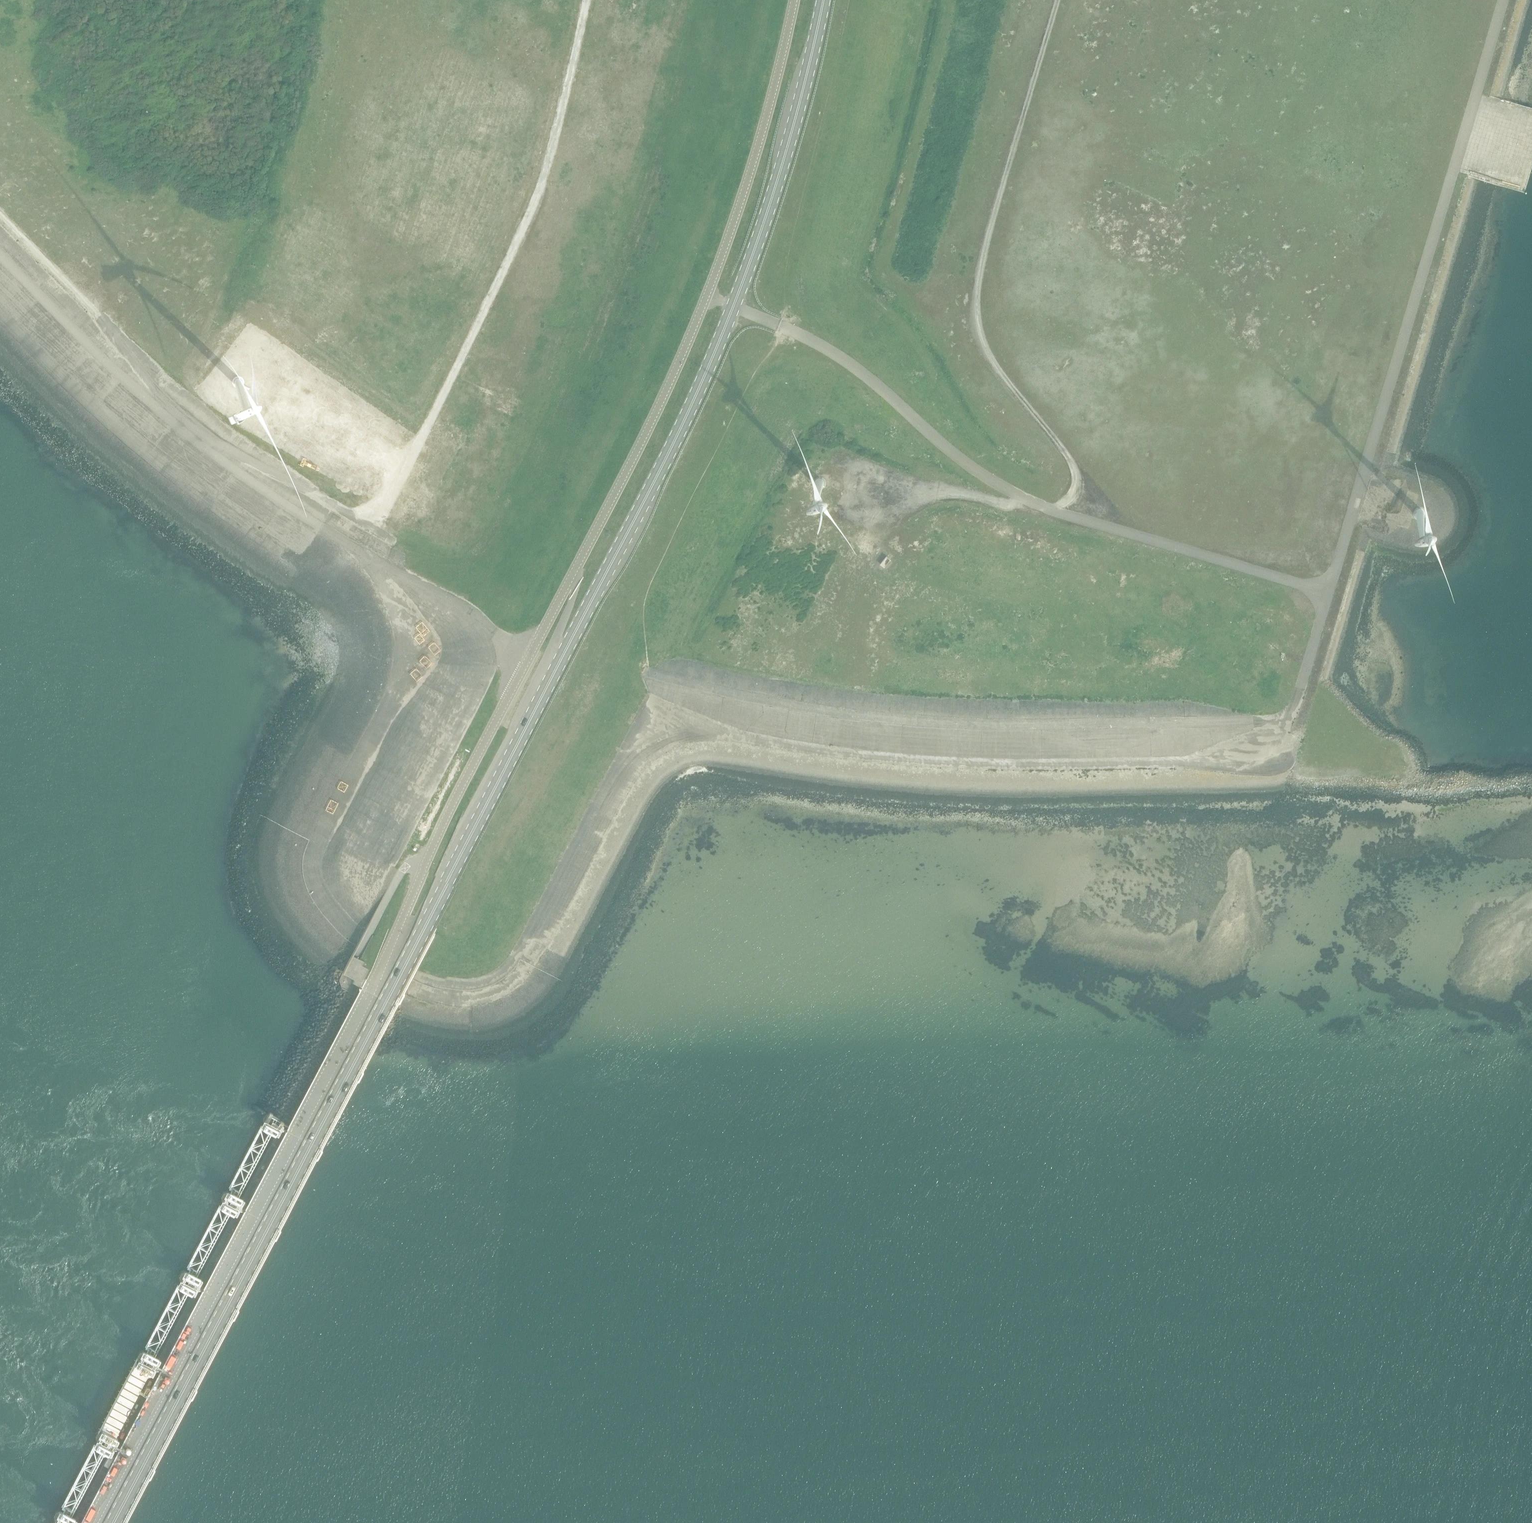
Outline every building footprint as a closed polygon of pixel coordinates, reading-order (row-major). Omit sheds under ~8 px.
[(240,378),(237,378),(235,379),(234,381),(234,384),(236,386),(239,386),(241,385),(242,383),(242,380),(240,378)] [(815,482),(815,483),(815,484),(815,485),(816,486),(817,487),(818,487),(819,487),(820,487),(821,487),(822,486),(823,486),(823,485),(823,484),(823,483),(823,482),(823,481),(822,480),(822,479),(821,479),(820,479),(819,479),(818,479),(817,480),(816,480),(815,481),(815,482)] [(1415,512),(1415,513),(1415,514),(1416,515),(1416,516),(1417,517),(1418,517),(1419,518),(1420,518),(1421,517),(1422,517),(1423,516),(1423,515),(1424,514),(1424,513),(1423,512),(1423,511),(1422,510),(1421,509),(1420,509),(1419,509),(1418,509),(1417,510),(1416,511),(1415,512)] [(370,549),(381,556),(384,550),(373,544),(370,549)] [(884,567),(890,559),(886,556),(880,564),(884,567)] [(233,1212),(236,1213),(244,1197),(241,1196),(241,1195),(229,1189),(229,1190),(226,1188),(218,1204),(221,1205),(220,1206),(233,1212)] [(191,1291),(194,1293),(202,1277),(199,1276),(200,1275),(187,1268),(187,1269),(184,1268),(176,1283),(179,1284),(178,1285),(191,1292),(191,1291)] [(149,1371),(152,1372),(160,1357),(158,1356),(158,1355),(146,1348),(145,1349),(143,1348),(135,1363),(137,1364),(137,1365),(149,1372),(149,1371)] [(108,1451),(110,1452),(118,1437),(116,1435),(116,1434),(104,1428),(103,1429),(101,1427),(93,1443),(95,1444),(95,1445),(107,1451),(108,1451)] [(76,1516),(74,1515),(74,1514),(62,1508),(61,1509),(59,1507),(51,1522),(52,1522),(73,1522),(76,1516)]
